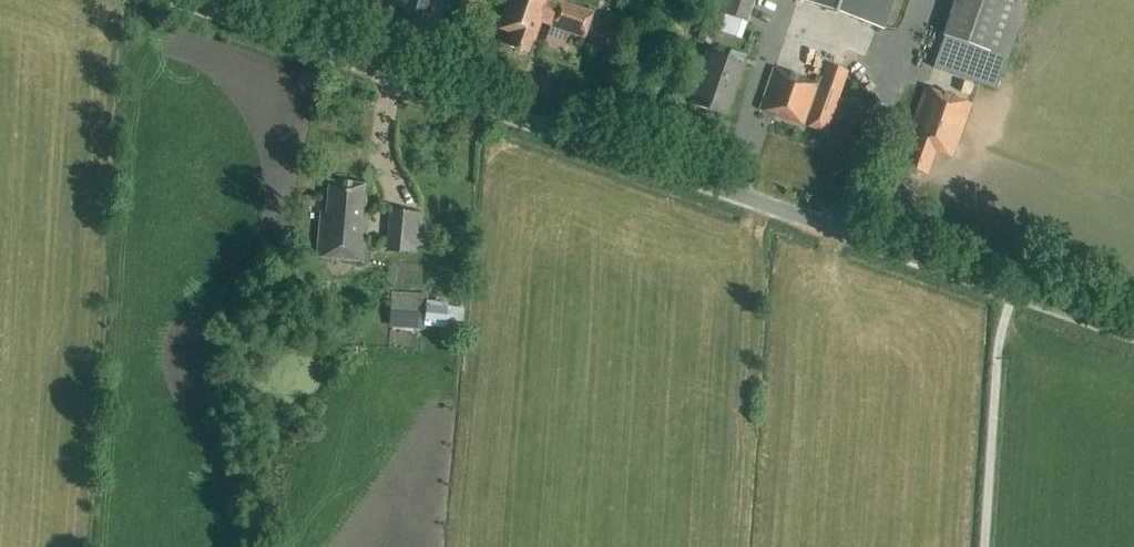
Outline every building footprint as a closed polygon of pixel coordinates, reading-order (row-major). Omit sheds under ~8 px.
[(396,6),(405,9),(404,14),(421,20),(428,0),(398,0),(396,6)] [(546,8),(549,0),(508,0),(498,29),(512,34),(507,47),(528,54),(532,41),(534,42),(541,22),(550,25),(550,27),(584,39),(593,13),(559,2),(555,11),(546,8)] [(754,0),(726,0),(721,14),(746,23),(754,0)] [(883,30),(894,0),(798,0),(883,30)] [(1026,0),(953,0),(940,36),(1004,59),(1026,0)] [(730,53),(727,62),(707,55),(696,86),(698,87),(692,104),(724,116),(745,58),(730,53)] [(815,78),(813,83),(772,68),(758,110),(804,127),(826,135),(848,72),(826,64),(820,80),(815,78)] [(897,166),(926,176),(934,155),(951,159),(971,105),(925,88),(897,166)] [(316,258),(362,262),(367,218),(361,218),(364,186),(329,183),(326,215),(320,214),(316,258)] [(303,196),(302,207),(313,208),(314,197),(303,196)] [(389,211),(386,253),(415,255),(415,247),(428,247),(430,223),(421,222),(422,214),(389,211)] [(390,293),(389,313),(427,314),(427,305),(427,299),(428,295),(390,293)]
